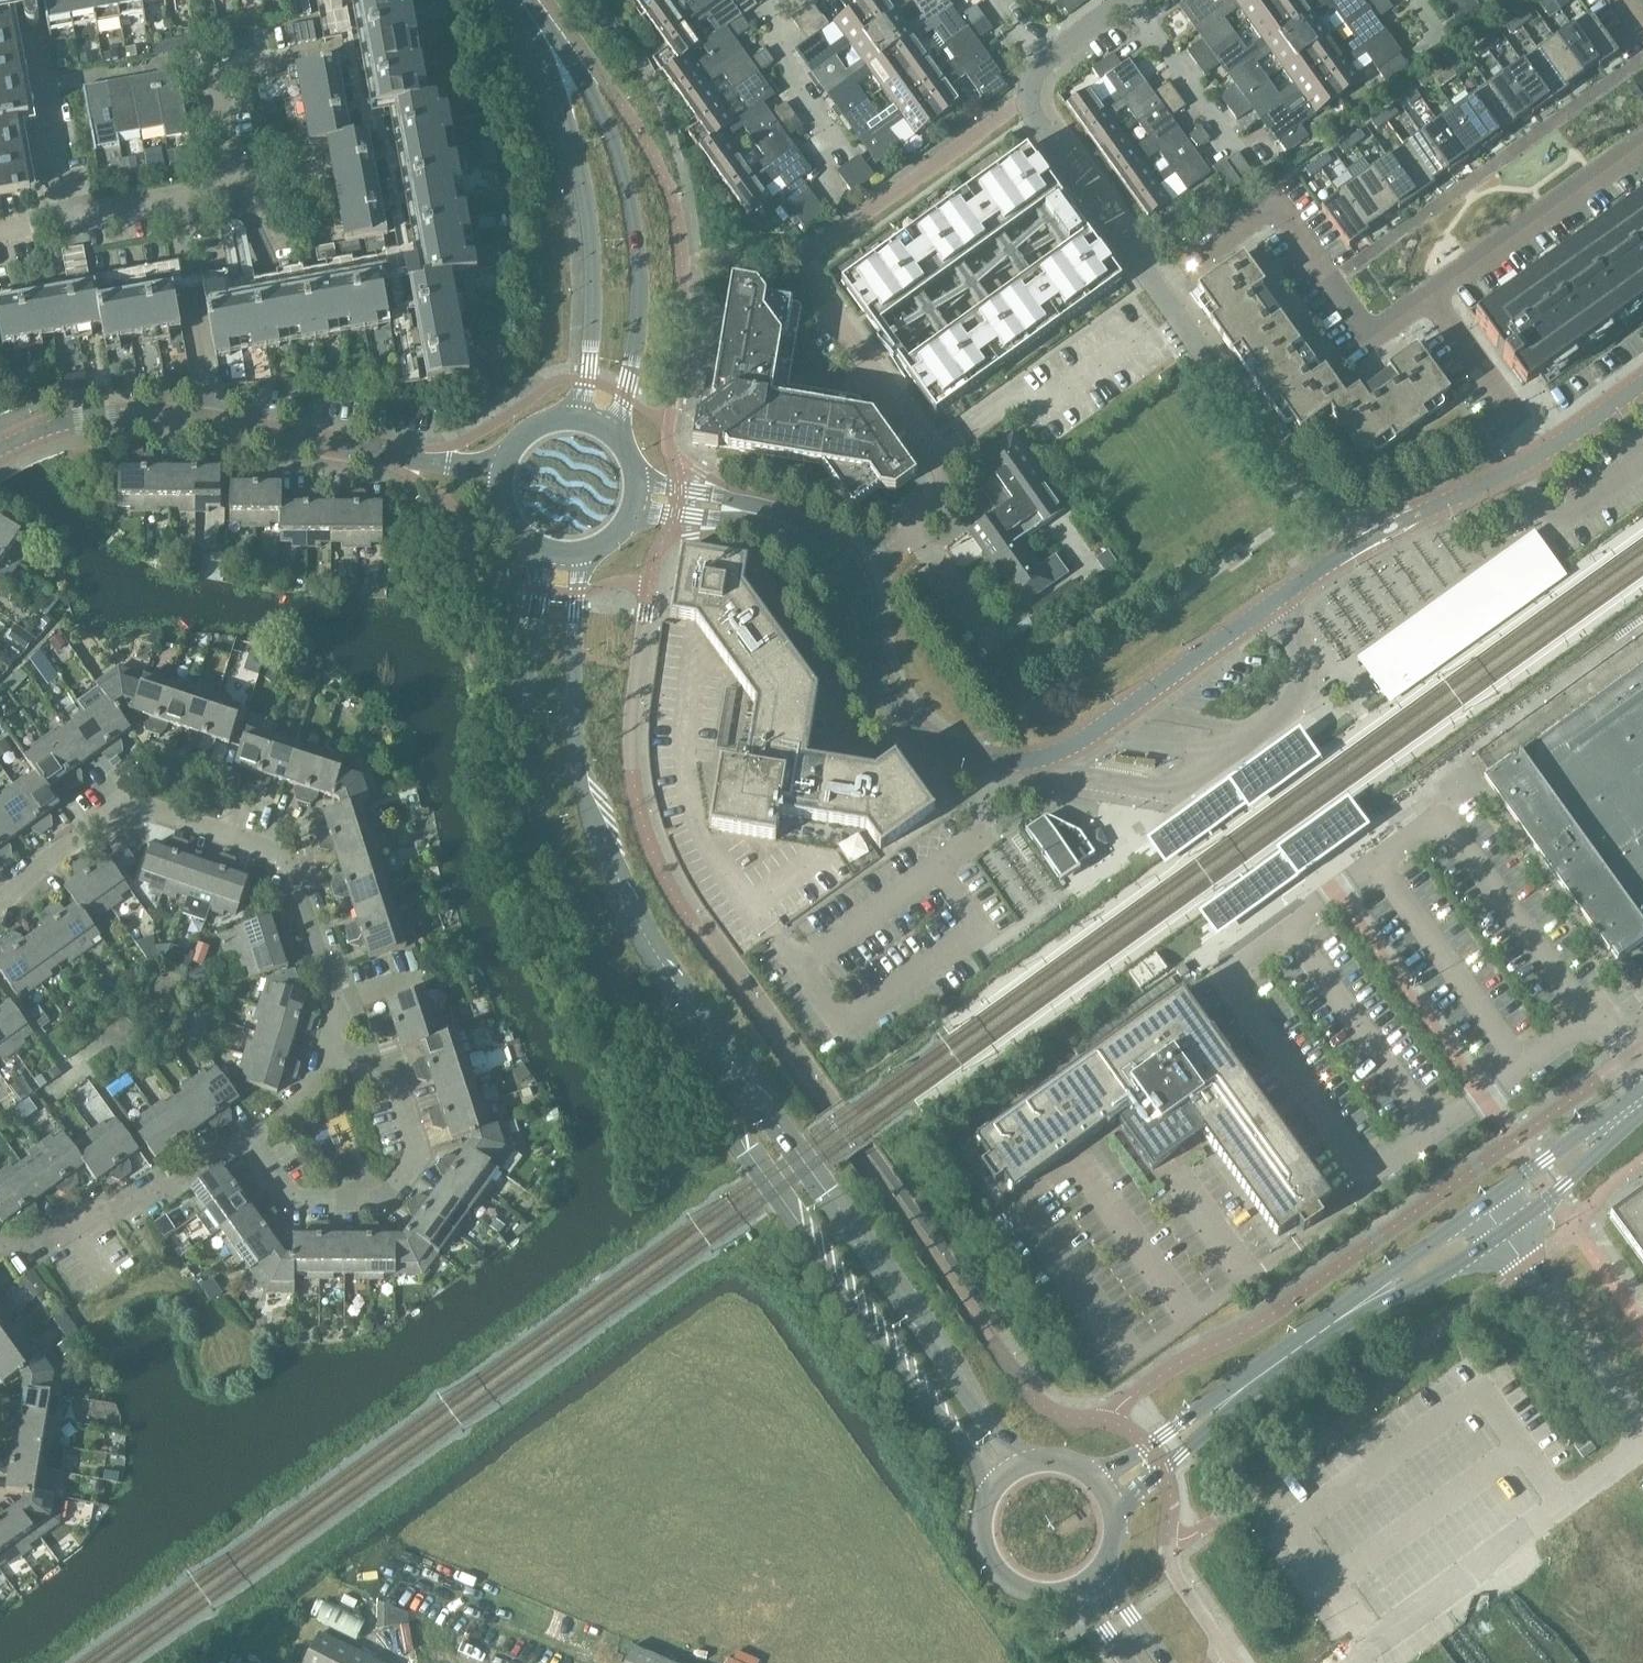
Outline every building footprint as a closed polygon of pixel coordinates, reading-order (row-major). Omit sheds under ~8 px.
[(24,9),(21,0),(0,0),(0,14),(24,9)] [(44,6),(49,34),(145,15),(143,5),(168,0),(43,0),(44,6)] [(290,19),(311,15),(309,0),(287,0),(290,19)] [(343,12),(342,8),(354,6),(353,0),(330,0),(332,14),(343,12)] [(378,109),(395,105),(427,278),(422,279),(418,259),(405,261),(409,282),(410,282),(428,382),(470,375),(468,363),(476,361),(471,334),(463,336),(459,313),(467,312),(462,285),(454,286),(452,276),(478,271),(475,256),(466,258),(462,235),(471,234),(466,207),(457,208),(453,186),(462,184),(457,157),(448,159),(444,137),(453,135),(448,108),(439,110),(437,97),(420,100),(418,89),(426,88),(422,61),(413,63),(409,40),(417,39),(413,12),(404,13),(402,0),(358,0),(378,109)] [(646,17),(670,0),(634,0),(646,17)] [(646,17),(662,39),(718,0),(693,0),(697,5),(682,15),(671,0),(670,0),(646,17)] [(726,0),(718,0),(662,39),(669,48),(653,59),(663,73),(687,56),(702,46),(703,44),(691,29),(706,18),(717,34),(757,6),(753,0),(740,0),(731,6),(726,0)] [(858,6),(874,29),(897,12),(912,2),(912,1),(914,0),(900,0),(892,5),(888,0),(866,0),(858,6)] [(890,52),(950,8),(945,0),(914,0),(912,1),(912,2),(924,17),(909,28),(897,12),(874,29),(890,52)] [(1067,14),(1087,0),(1057,0),(1067,14)] [(1186,2),(1181,6),(1197,29),(1237,0),(1185,0),(1186,2)] [(1274,8),(1268,0),(1237,0),(1197,29),(1205,39),(1187,52),(1196,64),(1235,35),(1224,20),(1239,9),(1250,25),(1274,8)] [(1290,30),(1332,0),(1318,0),(1309,6),(1304,0),(1285,0),(1274,8),(1290,30)] [(1306,53),(1330,36),(1319,20),(1334,9),(1345,25),(1380,0),(1332,0),(1290,30),(1306,53)] [(1330,36),(1306,53),(1322,75),(1383,32),(1375,22),(1393,9),(1387,0),(1380,0),(1345,25),(1356,41),(1341,52),(1330,36)] [(1554,3),(1552,0),(1543,0),(1538,3),(1544,11),(1554,3)] [(821,16),(813,4),(791,19),(799,31),(821,16)] [(874,29),(858,6),(833,23),(845,39),(830,50),(819,35),(829,27),(821,16),(799,31),(808,42),(797,49),(813,72),(813,73),(835,57),(850,46),(874,29)] [(890,52),(906,74),(930,57),(918,42),(933,31),(945,46),(984,18),(976,6),(958,19),(950,8),(890,52)] [(1290,30),(1274,8),(1250,25),(1262,41),(1247,51),(1235,35),(1196,64),(1204,76),(1222,63),(1230,74),(1290,30)] [(1527,12),(1516,19),(1521,27),(1532,19),(1527,12)] [(1572,28),(1598,65),(1597,66),(1599,68),(1607,63),(1618,55),(1590,15),(1574,27),(1572,28)] [(750,29),(742,18),(703,44),(702,46),(714,61),(698,71),(687,56),(663,73),(679,96),(740,52),(733,42),(750,29)] [(941,73),(930,57),(906,74),(922,97),(983,53),(975,43),(993,30),(984,18),(945,46),(956,62),(941,73)] [(1516,19),(1505,27),(1510,34),(1521,27),(1516,19)] [(30,189),(18,119),(29,117),(12,21),(0,23),(0,195),(30,189)] [(285,28),(288,46),(316,41),(313,22),(285,28)] [(1581,77),(1582,76),(1597,66),(1598,65),(1572,28),(1574,27),(1572,26),(1554,39),(1581,77)] [(822,85),(829,95),(890,52),(874,29),(850,46),(861,62),(846,73),(835,57),(813,73),(813,72),(807,76),(816,88),(822,85)] [(1220,97),(1228,109),(1268,81),(1256,65),(1271,54),(1283,70),(1306,53),(1290,30),(1230,74),(1237,84),(1220,97)] [(1383,32),(1322,75),(1339,98),(1362,81),(1351,65),(1366,54),(1386,82),(1408,67),(1383,32)] [(195,36),(184,38),(186,50),(198,48),(195,36)] [(1488,51),(1499,43),(1493,36),(1483,43),(1488,51)] [(184,38),(172,40),(174,53),(186,50),(184,38)] [(1554,39),(1536,51),(1538,53),(1538,52),(1565,89),(1566,87),(1581,77),(1554,39)] [(172,40),(160,43),(163,55),(174,53),(172,40)] [(163,55),(160,43),(148,45),(150,57),(163,55)] [(1483,43),(1472,51),(1477,58),(1488,51),(1483,43)] [(748,63),(740,52),(679,96),(695,118),(719,101),(719,100),(708,85),(723,75),(734,90),(735,90),(756,75),(774,63),(765,50),(748,63)] [(882,91),(906,74),(890,52),(829,95),(837,105),(831,109),(840,121),(867,102),(856,86),(871,75),(882,91)] [(1550,103),(1561,96),(1568,90),(1566,87),(1565,89),(1538,52),(1538,53),(1522,64),(1550,103)] [(983,53),(922,97),(939,120),(962,103),(951,86),(966,76),(986,103),(1007,88),(983,53)] [(1322,75),(1306,53),(1283,70),(1294,86),(1279,96),(1268,81),(1228,109),(1237,121),(1254,108),(1262,119),(1322,75)] [(1121,66),(1113,54),(1102,63),(1092,70),(1101,82),(1091,89),(1090,88),(1066,106),(1083,129),(1143,85),(1127,62),(1121,66)] [(1465,67),(1460,59),(1449,67),(1455,74),(1465,67)] [(56,64),(58,72),(68,70),(67,62),(56,64)] [(326,183),(335,182),(339,204),(330,206),(335,233),(344,231),(346,243),(340,244),(343,258),(361,254),(359,241),(365,240),(367,253),(386,250),(383,236),(388,235),(369,135),(352,138),(338,63),(288,72),(291,87),(299,85),(303,108),(295,109),(300,136),(308,135),(311,147),(328,144),(330,155),(321,156),(326,183)] [(1522,64),(1507,75),(1505,76),(1531,112),(1530,113),(1532,116),(1540,110),(1550,103),(1522,64)] [(1443,72),(1439,66),(1428,73),(1433,81),(1444,73),(1443,72)] [(178,70),(154,75),(164,127),(166,139),(190,135),(188,123),(178,70)] [(1417,81),(1422,87),(1423,88),(1433,81),(1428,73),(1417,81)] [(1515,124),(1530,113),(1531,112),(1505,76),(1507,75),(1506,73),(1487,86),(1515,124)] [(867,102),(840,121),(849,133),(854,129),(862,140),(922,97),(906,74),(882,91),(894,107),(879,118),(867,102)] [(164,127),(154,75),(131,79),(141,131),(164,127)] [(764,85),(756,75),(735,90),(734,90),(719,100),(719,101),(695,118),(700,125),(688,133),(700,149),(735,123),(724,108),(739,97),(750,113),(778,94),(769,81),(764,85)] [(1315,115),(1339,98),(1322,75),(1262,119),(1279,142),(1287,153),(1309,138),(1300,126),(1315,115)] [(141,131),(131,79),(108,84),(117,136),(141,131)] [(1083,129),(1099,151),(1123,134),(1112,118),(1127,108),(1138,123),(1177,95),(1169,83),(1151,95),(1143,85),(1083,129)] [(117,136),(108,84),(84,88),(93,140),(117,136)] [(1487,86),(1470,99),(1471,100),(1472,100),(1498,136),(1500,135),(1515,124),(1487,86)] [(1416,91),(1405,99),(1410,106),(1421,99),(1416,91)] [(1134,150),(1123,134),(1099,151),(1115,174),(1176,130),(1168,120),(1186,107),(1177,95),(1138,123),(1149,139),(1134,150)] [(922,97),(862,140),(878,163),(900,147),(888,131),(903,120),(915,136),(939,120),(922,97)] [(1481,148),(1480,149),(1482,152),(1490,146),(1502,138),(1500,135),(1498,136),(1472,100),(1471,100),(1456,111),(1455,112),(1481,148)] [(795,115),(786,104),(768,116),(761,106),(751,113),(735,123),(700,149),(716,171),(740,154),(729,138),(744,128),(755,144),(795,115)] [(1393,107),(1382,115),(1387,122),(1398,115),(1393,107)] [(1437,125),(1438,124),(1464,160),(1466,159),(1480,149),(1481,148),(1455,112),(1456,111),(1455,109),(1436,123),(1437,125)] [(803,127),(795,115),(755,144),(766,159),(751,170),(740,154),(716,171),(732,194),(793,150),(786,140),(803,127)] [(1377,130),(1387,122),(1382,115),(1371,123),(1377,130)] [(1422,136),(1448,172),(1447,173),(1449,176),(1460,168),(1468,162),(1466,159),(1464,160),(1438,124),(1437,125),(1423,135),(1422,136)] [(1115,174),(1131,196),(1155,179),(1144,163),(1159,153),(1170,168),(1192,153),(1193,153),(1210,140),(1201,128),(1183,141),(1176,130),(1115,174)] [(1360,131),(1349,139),(1354,146),(1365,138),(1360,131)] [(1404,148),(1405,148),(1431,184),(1433,183),(1447,173),(1448,172),(1422,136),(1423,135),(1422,133),(1403,147),(1404,148)] [(1343,154),(1354,146),(1349,139),(1338,147),(1343,154)] [(1416,199),(1427,191),(1435,186),(1433,183),(1431,184),(1405,148),(1404,148),(1388,160),(1416,199)] [(1049,179),(1034,159),(1034,158),(1033,158),(1033,157),(1027,149),(990,175),(986,178),(944,208),(939,212),(868,263),(864,266),(841,282),(864,313),(1049,180),(1049,179)] [(749,217),(753,223),(770,211),(769,209),(773,200),(764,188),(779,178),(787,188),(779,194),(788,206),(809,190),(801,179),(810,173),(793,150),(732,194),(749,217)] [(1200,163),(1193,153),(1192,153),(1170,168),(1155,179),(1131,196),(1148,219),(1172,202),(1187,191),(1214,172),(1205,159),(1200,163)] [(1326,155),(1316,163),(1321,170),(1332,162),(1326,155)] [(848,164),(864,185),(875,177),(859,156),(848,164)] [(1388,160),(1373,170),(1372,171),(1398,208),(1397,209),(1399,211),(1407,206),(1416,199),(1388,160)] [(1310,178),(1321,170),(1316,163),(1305,170),(1310,178)] [(864,185),(848,164),(837,172),(852,193),(864,185)] [(1372,169),(1354,182),(1381,220),(1397,209),(1398,208),(1372,171),(1373,170),(1372,169)] [(1354,182),(1336,194),(1337,196),(1338,195),(1365,232),(1366,230),(1381,220),(1354,182)] [(788,206),(796,217),(817,201),(809,190),(788,206)] [(1366,230),(1365,232),(1338,195),(1337,196),(1321,208),(1349,247),(1360,239),(1368,233),(1366,230)] [(1642,305),(1642,199),(1475,319),(1512,371),(1512,370),(1523,385),(1538,374),(1541,378),(1642,305)] [(817,201),(796,217),(804,228),(826,213),(817,201)] [(84,247),(71,249),(73,257),(85,254),(84,247)] [(71,249),(62,251),(63,258),(73,257),(71,249)] [(1121,280),(1111,265),(1110,265),(1110,264),(1099,249),(914,382),(934,411),(944,404),(983,374),(985,378),(1114,285),(1121,280)] [(85,254),(73,257),(74,264),(86,261),(85,254)] [(1233,353),(1240,348),(1257,372),(1250,377),(1273,409),(1280,404),(1300,432),(1330,410),(1362,455),(1390,435),(1395,443),(1427,420),(1427,419),(1439,410),(1435,403),(1450,392),(1417,346),(1387,368),(1390,373),(1362,393),(1359,388),(1345,397),(1325,369),(1320,373),(1260,289),(1265,285),(1243,255),(1197,288),(1217,316),(1210,321),(1233,353)] [(73,257),(63,258),(65,265),(74,264),(73,257)] [(86,261),(74,264),(75,271),(88,268),(86,261)] [(74,264),(65,265),(66,272),(75,271),(74,264)] [(88,268),(75,271),(77,278),(89,275),(88,268)] [(75,271),(66,272),(67,279),(77,278),(75,271)] [(225,286),(204,290),(206,303),(207,308),(216,359),(231,356),(229,348),(252,343),(253,352),(280,347),(278,338),(301,334),(302,343),(329,338),(328,329),(350,325),(352,334),(379,329),(377,320),(389,318),(382,276),(235,303),(228,305),(228,299),(227,297),(225,286)] [(881,488),(896,490),(917,475),(859,396),(790,385),(799,302),(793,301),(793,300),(767,296),(757,283),(732,279),(714,386),(723,399),(697,418),(693,444),(822,465),(822,466),(852,508),(881,488)] [(66,342),(93,337),(91,328),(102,326),(107,352),(121,349),(120,341),(142,337),(144,345),(171,340),(169,332),(181,329),(174,287),(99,301),(96,284),(0,302),(0,330),(3,344),(15,342),(17,351),(43,346),(42,337),(64,333),(66,342)] [(1029,430),(1014,440),(1022,451),(1037,441),(1029,430)] [(968,469),(999,512),(970,533),(1022,606),(1066,574),(1055,558),(1041,568),(1021,541),(1065,511),(1022,451),(1014,440),(1013,438),(968,469)] [(130,512),(144,512),(144,455),(138,455),(133,463),(133,470),(119,470),(119,508),(130,508),(130,512)] [(159,508),(171,508),(171,470),(157,470),(157,463),(153,455),(144,455),(144,512),(159,513),(159,508)] [(181,513),(194,513),(194,456),(188,456),(183,463),(183,470),(171,470),(171,508),(181,508),(181,513)] [(194,456),(194,513),(209,513),(209,508),(221,508),(221,470),(207,470),(207,464),(203,456),(194,456)] [(242,528),(256,528),(257,470),(249,470),(244,478),(244,485),(230,485),(230,523),(242,523),(242,528)] [(270,523),(281,523),(282,505),(282,485),(268,485),(268,479),(264,471),(257,470),(256,528),(270,528),(270,523)] [(292,548),(306,548),(306,490),(300,490),(295,498),(295,505),(282,505),(281,523),(281,543),(292,543),(292,548)] [(321,543),(332,543),(332,505),(319,505),(319,499),(314,490),(306,490),(306,548),(321,548),(321,543)] [(343,548),(356,548),(357,491),(350,491),(345,499),(345,505),(332,505),(332,543),(342,543),(343,548)] [(357,491),(356,548),(371,548),(371,543),(383,543),(383,506),(369,506),(369,499),(364,491),(357,491)] [(19,565),(28,553),(24,550),(31,541),(0,519),(0,551),(19,565)] [(1372,681),(1388,702),(1565,575),(1547,550),(1535,532),(1357,660),(1363,669),(1364,668),(1373,680),(1372,681)] [(0,583),(7,573),(11,576),(19,565),(0,551),(0,583)] [(723,562),(723,560),(680,553),(669,620),(694,624),(754,707),(744,770),(719,766),(709,823),(717,833),(774,843),(778,817),(864,831),(879,852),(934,813),(908,777),(907,778),(805,762),(817,692),(723,562)] [(1611,951),(1618,961),(1642,943),(1642,665),(1520,754),(1517,750),(1515,761),(1488,780),(1611,951)] [(96,684),(108,700),(119,714),(125,710),(133,712),(145,676),(119,668),(96,684)] [(146,732),(153,734),(171,680),(157,676),(156,680),(145,676),(133,712),(146,717),(144,723),(146,732)] [(181,728),(193,692),(183,689),(185,685),(171,680),(153,734),(160,736),(167,730),(169,724),(181,728)] [(201,750),(219,696),(205,691),(203,696),(193,692),(181,728),(194,732),(192,739),(194,748),(201,750)] [(219,696),(201,750),(208,752),(214,746),(216,740),(230,745),(242,709),(231,705),(232,700),(219,696)] [(96,702),(85,711),(118,757),(124,753),(123,744),(119,738),(131,730),(119,714),(108,700),(99,706),(96,702)] [(76,723),(67,729),(89,760),(100,752),(104,757),(112,761),(118,757),(85,711),(73,719),(76,723)] [(1299,727),(1147,837),(1161,856),(1166,862),(1246,805),(1249,809),(1321,757),(1299,727)] [(55,732),(44,740),(77,786),(83,782),(82,773),(78,767),(89,760),(67,729),(58,736),(55,732)] [(249,786),(255,788),(274,734),(260,729),(259,734),(247,730),(236,766),(249,770),(247,777),(249,786)] [(272,778),(284,782),(296,746),(286,743),(287,738),(274,734),(255,788),(263,790),(270,784),(272,778)] [(77,786),(44,740),(32,748),(35,752),(25,759),(37,775),(49,789),(59,781),(63,787),(71,791),(77,786)] [(297,801),(303,804),(321,749),(308,745),(306,750),(296,746),(284,782),(297,786),(295,792),(297,801)] [(320,794),(333,798),(344,762),(333,758),(335,754),(321,749),(303,804),(311,806),(317,800),(320,794)] [(340,800),(342,808),(343,808),(360,803),(378,797),(370,770),(344,762),(333,798),(340,800)] [(29,781),(26,777),(14,786),(47,832),(53,828),(52,819),(48,813),(60,805),(49,789),(37,775),(29,781)] [(0,802),(0,809),(19,835),(29,827),(33,833),(41,837),(47,832),(14,786),(3,794),(5,798),(0,802)] [(1275,847),(1279,852),(1199,910),(1217,935),(1370,824),(1355,803),(1349,794),(1275,847)] [(315,836),(318,842),(372,825),(368,812),(363,814),(360,803),(343,808),(342,808),(324,814),(328,827),(322,829),(315,836)] [(0,809),(0,852),(7,861),(12,857),(12,848),(8,842),(19,835),(0,809)] [(1079,834),(1078,834),(1050,820),(1047,819),(1046,819),(1044,820),(1025,832),(1055,877),(1074,864),(1078,869),(1095,856),(1081,836),(1079,834)] [(335,850),(339,862),(375,851),(372,841),(377,839),(372,825),(318,842),(320,850),(329,852),(335,850)] [(149,890),(163,895),(181,841),(174,838),(168,844),(165,850),(152,846),(139,881),(151,885),(149,890)] [(188,843),(181,841),(163,895),(176,899),(178,894),(189,899),(202,863),(188,858),(190,852),(188,843)] [(331,884),(333,891),(387,874),(383,860),(378,861),(375,851),(339,862),(343,875),(337,877),(331,884)] [(211,911),(230,857),(222,855),(215,861),(213,867),(202,863),(189,899),(198,902),(196,906),(211,911)] [(236,915),(249,879),(235,874),(237,868),(236,859),(230,857),(211,911),(223,915),(225,911),(236,915)] [(84,858),(77,863),(110,910),(123,901),(120,897),(130,890),(108,859),(96,867),(93,862),(84,858)] [(110,910),(77,863),(72,867),(73,876),(77,881),(65,890),(77,906),(88,919),(97,913),(100,917),(110,910)] [(350,898),(355,911),(391,900),(387,888),(392,887),(387,874),(333,891),(335,898),(344,900),(350,898)] [(346,931),(348,938),(403,921),(398,907),(394,909),(391,900),(355,911),(358,923),(352,925),(346,931)] [(88,919),(77,906),(67,913),(63,908),(54,904),(47,909),(80,956),(93,946),(90,942),(100,935),(88,919)] [(47,927),(36,935),(58,966),(67,959),(70,963),(80,956),(47,909),(42,913),(43,922),(47,927)] [(234,941),(238,954),(293,937),(291,931),(282,929),(275,931),(271,917),(235,929),(239,940),(234,941)] [(403,921),(348,938),(350,946),(359,947),(366,945),(370,959),(406,947),(402,936),(407,935),(403,921)] [(13,933),(8,937),(41,983),(52,975),(50,972),(58,966),(36,935),(26,942),(22,937),(13,933)] [(8,937),(2,942),(2,951),(6,956),(0,961),(0,972),(17,995),(27,988),(29,992),(41,983),(8,937)] [(293,937),(238,954),(243,969),(247,967),(251,978),(287,967),(283,954),(289,952),(295,945),(293,937)] [(1155,953),(1128,972),(1140,988),(1167,969),(1155,953)] [(1183,965),(1176,970),(1181,978),(1189,973),(1183,965)] [(263,994),(259,1008),(313,1024),(316,1017),(309,1010),(303,1009),(307,995),(271,984),(268,995),(263,994)] [(381,1031),(435,1013),(431,1000),(426,1001),(423,990),(387,1002),(391,1015),(385,1017),(379,1024),(381,1031)] [(1323,1217),(1318,1209),(1331,1199),(1183,991),(1129,1030),(1116,1035),(1106,1047),(976,1140),(989,1160),(981,1166),(1005,1199),(1117,1119),(1153,1171),(1205,1134),(1279,1237),(1298,1223),(1304,1231),(1323,1217)] [(15,1053),(27,1045),(24,1041),(33,1034),(11,1003),(0,1011),(0,1032),(15,1053)] [(259,1023),(256,1033),(292,1044),(296,1032),(303,1033),(311,1031),(313,1024),(259,1008),(255,1021),(259,1023)] [(42,1028),(49,1023),(40,1011),(35,1011),(31,1014),(42,1028)] [(440,1027),(435,1013),(381,1031),(383,1038),(392,1040),(398,1038),(403,1052),(422,1046),(438,1038),(435,1029),(440,1027)] [(1,1058),(3,1061),(15,1053),(0,1032),(0,1058),(1,1058)] [(461,1044),(457,1032),(438,1038),(422,1046),(426,1058),(419,1060),(413,1066),(416,1073),(470,1056),(465,1042),(461,1044)] [(248,1042),(244,1056),(299,1072),(301,1065),(295,1058),(289,1057),(292,1044),(256,1033),(253,1043),(248,1042)] [(299,1072),(244,1056),(240,1069),(245,1071),(241,1083),(278,1093),(282,1080),(288,1081),(297,1079),(299,1072)] [(437,1093),(473,1081),(470,1071),(474,1069),(470,1056),(416,1073),(418,1080),(427,1082),(433,1080),(437,1093)] [(193,1080),(226,1126),(232,1122),(232,1113),(228,1108),(239,1099),(217,1069),(208,1076),(205,1072),(193,1080)] [(184,1092),(176,1099),(198,1129),(208,1121),(212,1127),(221,1131),(226,1126),(193,1080),(182,1088),(184,1092)] [(431,1121),(485,1104),(481,1090),(476,1092),(473,1081),(437,1093),(441,1105),(435,1107),(429,1114),(431,1121)] [(164,1101),(153,1109),(186,1156),(192,1151),(191,1142),(187,1137),(198,1129),(176,1099),(167,1105),(164,1101)] [(490,1117),(485,1104),(431,1121),(433,1128),(442,1130),(448,1128),(453,1142),(471,1136),(488,1129),(485,1119),(490,1117)] [(186,1156),(153,1109),(141,1118),(144,1121),(134,1128),(156,1159),(168,1151),(171,1156),(180,1160),(186,1156)] [(93,1131),(126,1178),(132,1174),(131,1165),(127,1159),(139,1151),(117,1120),(107,1127),(104,1123),(93,1131)] [(515,1149),(507,1123),(488,1129),(471,1136),(473,1143),(468,1150),(499,1172),(515,1149)] [(84,1144),(75,1150),(85,1165),(96,1182),(108,1173),(112,1178),(120,1182),(126,1178),(93,1131),(81,1140),(84,1144)] [(75,1150),(64,1134),(54,1141),(52,1137),(40,1145),(73,1192),(79,1187),(78,1178),(75,1173),(85,1165),(75,1150)] [(23,1164),(44,1194),(55,1187),(59,1192),(67,1196),(73,1192),(40,1145),(28,1153),(31,1157),(23,1164)] [(441,1162),(488,1195),(496,1184),(492,1181),(499,1172),(468,1150),(460,1161),(455,1157),(446,1156),(441,1162)] [(438,1190),(469,1213),(475,1204),(479,1207),(488,1195),(441,1162),(437,1167),(441,1176),(446,1180),(438,1190)] [(0,1174),(0,1175),(33,1221),(39,1217),(38,1207),(34,1202),(44,1194),(23,1164),(14,1170),(11,1166),(0,1174)] [(194,1201),(202,1213),(249,1180),(245,1174),(235,1175),(230,1178),(222,1167),(191,1189),(198,1199),(194,1201)] [(0,1175),(0,1220),(3,1224),(14,1216),(18,1221),(27,1225),(33,1221),(0,1175)] [(215,1222),(221,1231),(252,1208),(244,1198),(249,1194),(253,1186),(249,1180),(202,1213),(211,1224),(215,1222)] [(412,1202),(458,1236),(466,1224),(462,1221),(469,1213),(438,1190),(431,1201),(425,1197),(416,1196),(412,1202)] [(1609,1217),(1642,1264),(1642,1193),(1609,1217)] [(416,1220),(408,1231),(439,1253),(446,1244),(450,1247),(458,1236),(412,1202),(407,1208),(411,1216),(416,1220)] [(223,1242),(232,1254),(278,1220),(274,1214),(265,1215),(259,1219),(252,1208),(221,1231),(227,1239),(223,1242)] [(244,1262),(251,1271),(281,1249),(273,1238),(279,1234),(282,1226),(278,1220),(232,1254),(240,1265),(244,1262)] [(320,1280),(320,1223),(312,1222),(308,1230),(308,1237),(294,1237),(294,1256),(295,1275),(305,1275),(305,1279),(320,1280)] [(327,1223),(320,1223),(320,1280),(334,1280),(334,1275),(345,1275),(345,1237),(332,1237),(332,1230),(327,1223)] [(358,1237),(345,1237),(345,1275),(355,1275),(356,1280),(370,1280),(370,1223),(363,1223),(358,1231),(358,1237)] [(395,1275),(395,1237),(382,1237),(382,1231),(377,1223),(370,1223),(370,1280),(384,1280),(384,1275),(395,1275)] [(439,1253),(408,1231),(404,1237),(395,1237),(395,1275),(423,1275),(439,1253)] [(295,1275),(294,1256),(286,1256),(281,1249),(251,1271),(267,1294),(295,1294),(295,1275)] [(24,1339),(15,1327),(12,1330),(5,1321),(0,1325),(0,1356),(24,1339)] [(24,1339),(0,1356),(0,1379),(4,1385),(20,1374),(20,1373),(35,1363),(34,1362),(28,1353),(32,1351),(24,1339)] [(65,1372),(50,1351),(34,1362),(35,1363),(20,1373),(20,1374),(24,1385),(23,1390),(61,1396),(65,1372)] [(6,1406),(5,1413),(62,1422),(64,1408),(59,1407),(61,1396),(23,1390),(21,1403),(15,1402),(6,1406)] [(62,1422),(5,1413),(4,1420),(11,1426),(17,1427),(15,1440),(53,1446),(55,1435),(59,1436),(62,1422)] [(1596,1451),(1586,1437),(1574,1446),(1584,1459),(1596,1451)] [(53,1446),(15,1440),(13,1453),(7,1452),(0,1454),(0,1462),(54,1472),(56,1458),(51,1457),(53,1446)] [(26,1494),(26,1493),(45,1496),(45,1495),(46,1485),(51,1486),(54,1472),(0,1463),(0,1473),(3,1475),(9,1476),(7,1491),(26,1494)] [(25,1502),(17,1508),(39,1538),(60,1524),(64,1499),(45,1495),(45,1496),(26,1493),(26,1494),(25,1502)] [(21,1557),(33,1549),(30,1545),(39,1538),(17,1508),(6,1516),(2,1510),(0,1509),(0,1527),(21,1557)] [(0,1527),(0,1567),(7,1562),(10,1565),(21,1557),(0,1527)] [(327,1600),(316,1625),(356,1641),(367,1620),(327,1600)] [(408,1613),(380,1603),(380,1627),(409,1622),(408,1613)] [(306,1662),(378,1662),(320,1634),(306,1662)] [(632,1648),(625,1662),(669,1662),(632,1648)] [(725,1662),(759,1662),(737,1652),(733,1661),(727,1658),(725,1662)]
